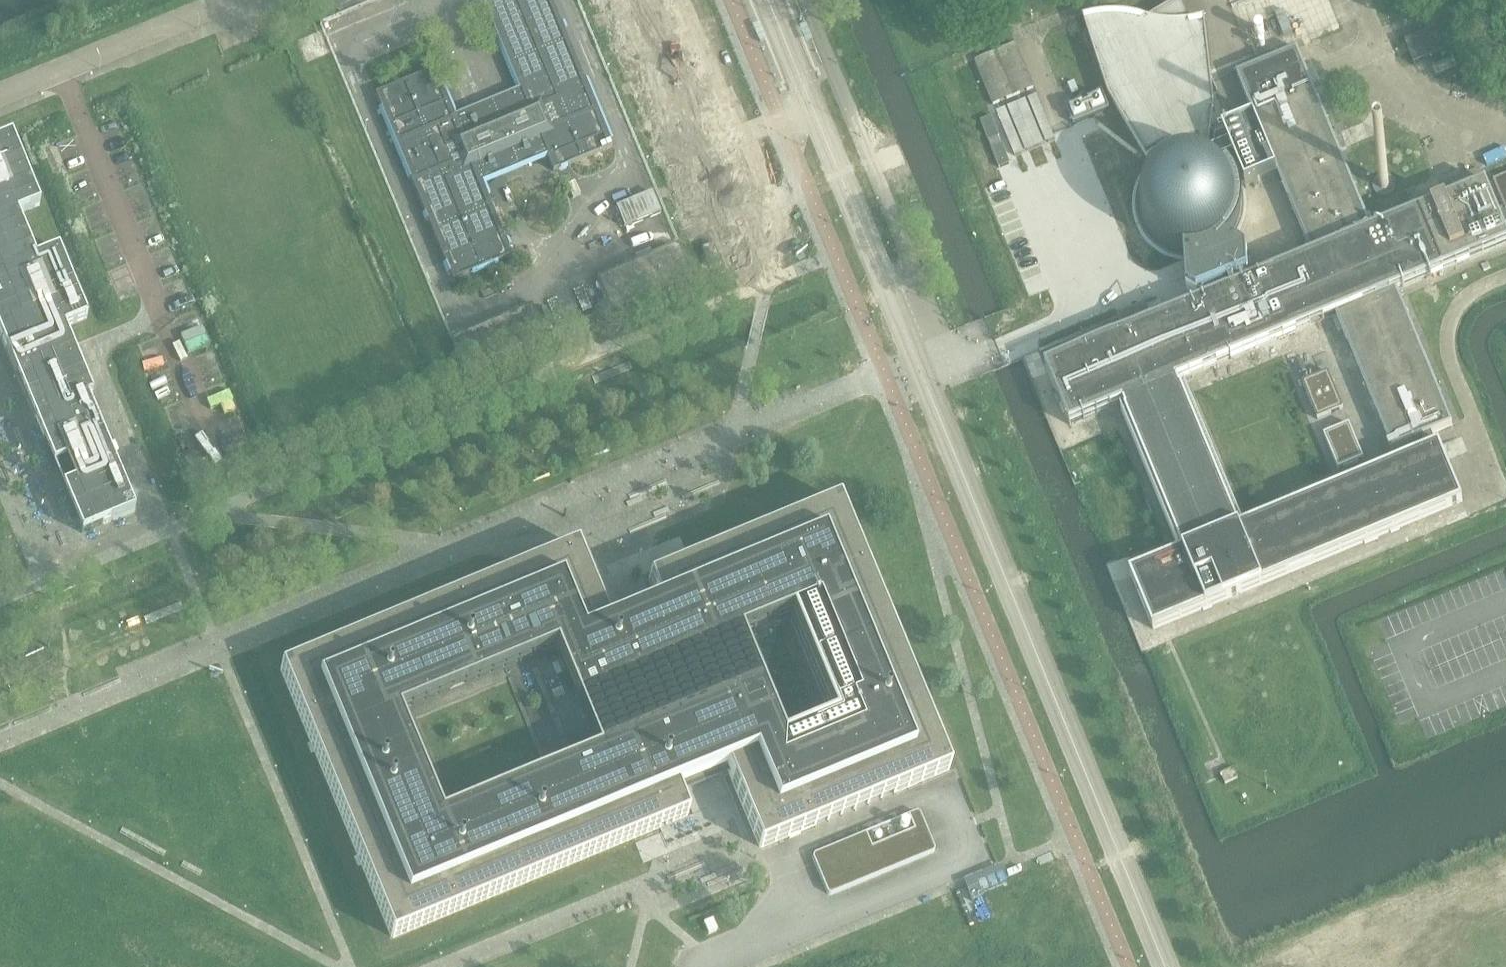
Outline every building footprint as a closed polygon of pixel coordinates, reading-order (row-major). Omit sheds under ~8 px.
[(222,44),(361,383),(520,317),(523,325),(584,300),(581,292),(620,276),(623,284),(730,239),(632,0),(329,0),(222,44)] [(1190,26),(1179,0),(1143,22),(1137,20),(1133,20),(1128,19),(1123,18),(1118,18),(1114,18),(1107,18),(1100,19),(1093,20),(1088,21),(1085,22),(1109,96),(1147,159),(1148,158),(1152,155),(1155,153),(1161,150),(1164,148),(1168,146),(1172,145),(1177,144),(1180,143),(1184,143),(1188,143),(1191,143),(1195,143),(1199,144),(1204,145),(1207,146),(1209,146),(1210,129),(1215,136),(1233,129),(1219,96),(1213,97),(1204,23),(1200,25),(1196,25),(1190,26)] [(1462,69),(1482,60),(1465,19),(1445,27),(1462,69)] [(1444,27),(1405,43),(1414,65),(1453,49),(1444,27)] [(1185,307),(1166,315),(1159,300),(1151,304),(1145,306),(1151,321),(1045,365),(1070,426),(1123,404),(1126,410),(1125,411),(1183,551),(1130,573),(1153,630),(1463,502),(1439,445),(1437,446),(1431,434),(1452,425),(1397,291),(1505,246),(1505,234),(1502,224),(1485,183),(1479,170),(1479,169),(1474,171),(1452,181),(1457,194),(1371,230),(1297,49),(1236,74),(1283,188),(1281,189),(1286,201),(1288,200),(1311,255),(1246,282),(1243,276),(1248,274),(1248,252),(1231,242),(1234,239),(1236,235),(1239,231),(1241,227),(1243,223),(1244,219),(1245,214),(1246,210),(1246,205),(1246,201),(1246,197),(1245,193),(1244,189),(1243,187),(1243,184),(1241,180),(1239,176),(1237,172),(1234,168),(1231,165),(1228,162),(1224,159),(1220,156),(1216,153),(1213,152),(1211,151),(1207,149),(1202,148),(1196,147),(1191,146),(1186,146),(1182,147),(1176,148),(1172,149),(1169,150),(1166,151),(1162,153),(1157,156),(1153,159),(1150,162),(1146,166),(1144,168),(1143,170),(1140,175),(1137,179),(1135,184),(1134,188),(1133,190),(1133,194),(1132,197),(1132,199),(1132,204),(1132,206),(1132,209),(1133,214),(1134,219),(1135,223),(1136,225),(1137,228),(1140,232),(1143,237),(1145,240),(1149,244),(1152,247),(1156,250),(1160,252),(1163,254),(1168,256),(1172,258),(1175,259),(1179,260),(1184,260),(1184,259),(1186,289),(1199,297),(1203,295),(1205,299),(1197,302),(1197,300),(1184,305),(1185,307)] [(1102,92),(1066,107),(1073,124),(1109,110),(1102,92)] [(991,117),(980,121),(988,141),(999,137),(991,117)] [(1226,132),(1224,133),(1225,135),(1234,160),(1235,162),(1246,188),(1253,185),(1258,183),(1276,176),(1277,175),(1277,174),(1266,149),(1266,147),(1255,122),(1255,120),(1253,121),(1237,128),(1235,129),(1226,132)] [(40,206),(12,136),(0,141),(0,337),(11,364),(16,375),(25,396),(82,534),(135,512),(88,399),(93,397),(87,384),(89,383),(89,382),(90,381),(90,380),(90,379),(90,378),(90,377),(89,376),(87,375),(86,374),(85,374),(83,374),(64,328),(87,318),(58,249),(36,258),(18,215),(40,206)] [(998,138),(989,142),(991,147),(1000,143),(998,138)] [(1002,143),(991,148),(999,168),(1010,163),(1002,143)] [(1328,372),(1302,383),(1318,420),(1343,409),(1328,372)] [(1349,424),(1324,435),(1338,470),(1364,459),(1349,424)] [(576,547),(576,546),(539,561),(281,668),(281,669),(280,670),(391,938),(392,938),(393,938),(660,828),(688,817),(687,816),(688,815),(680,796),(680,795),(678,789),(727,769),(729,775),(759,848),(760,848),(761,848),(816,826),(894,793),(949,771),(949,770),(950,769),(839,501),(838,501),(837,500),(782,523),(781,521),(776,523),(777,525),(649,578),(649,579),(648,580),(656,599),(659,606),(610,626),(607,620),(607,619),(577,547),(576,547)] [(1238,779),(1233,768),(1229,770),(1220,774),(1225,784),(1238,779)] [(832,895),(932,854),(933,853),(934,852),(934,851),(934,850),(934,849),(934,848),(920,815),(920,814),(919,814),(918,813),(917,813),(916,813),(915,813),(815,854),(814,855),(813,856),(813,857),(813,858),(813,859),(813,860),(827,893),(827,894),(828,894),(828,895),(829,895),(830,895),(831,895),(832,895)] [(983,897),(978,885),(966,890),(971,902),(982,897),(983,897)]
